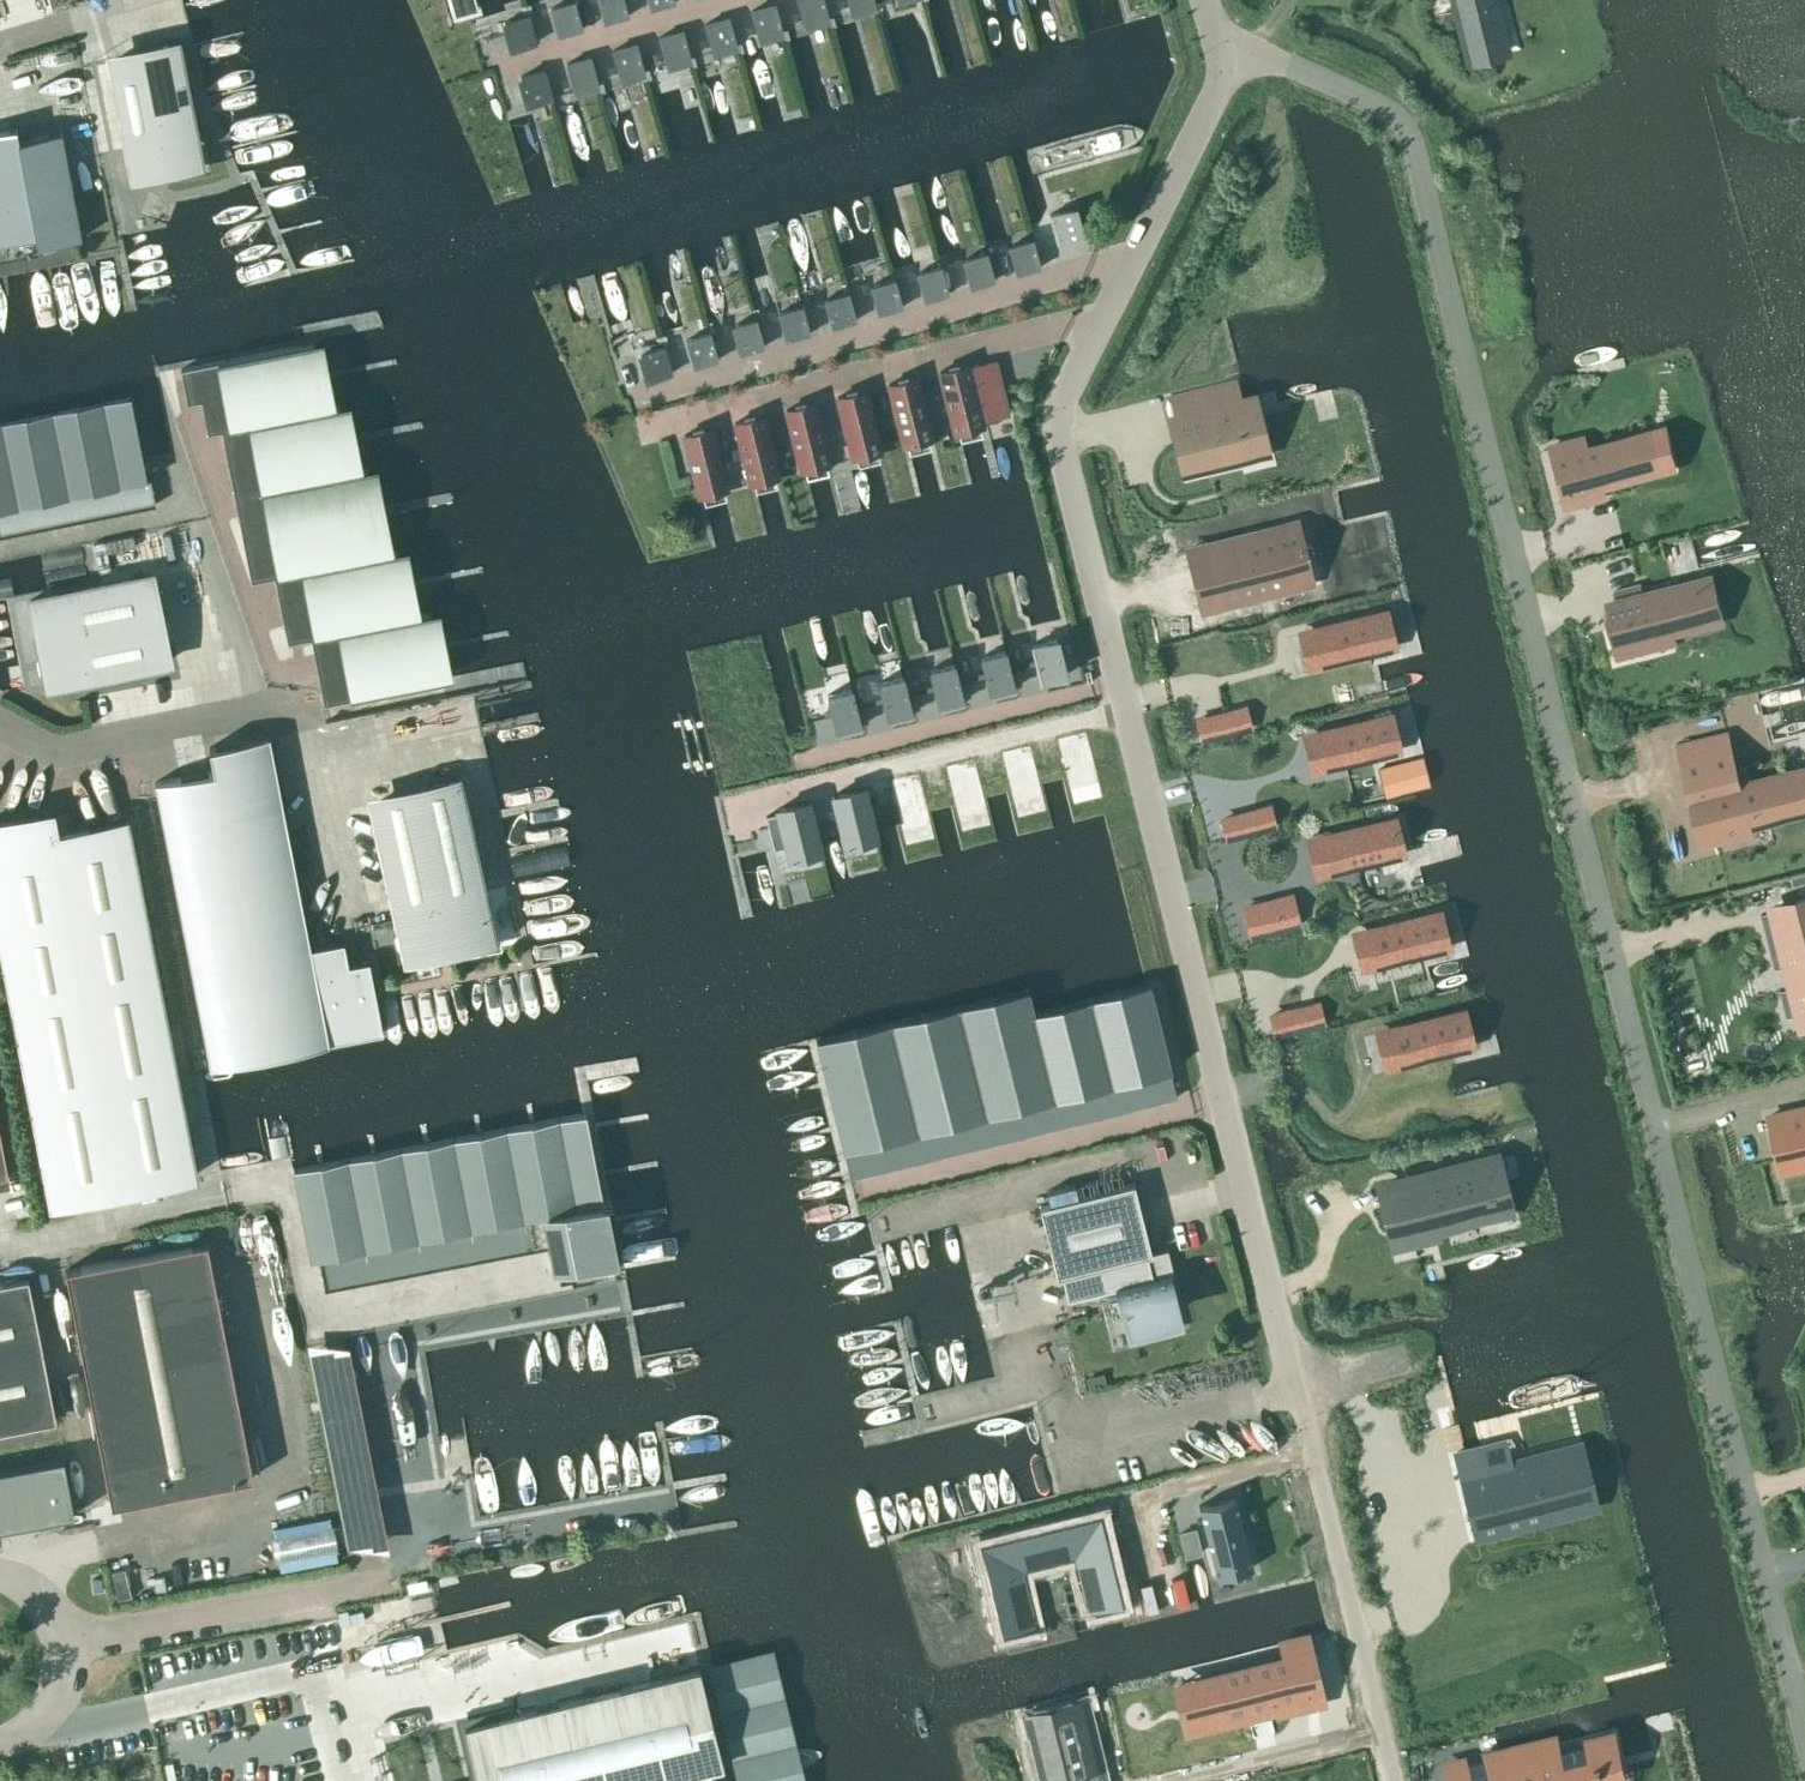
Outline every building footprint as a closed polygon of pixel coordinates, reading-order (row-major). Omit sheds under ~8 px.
[(623,0),(598,0),(604,22),(628,16),(623,0)] [(674,0),(648,0),(651,9),(674,2),(674,0)] [(805,25),(828,18),(823,0),(798,0),(805,25)] [(851,12),(874,5),(873,0),(848,0),(851,12)] [(1442,7),(1455,4),(1470,67),(1520,56),(1511,15),(1492,19),(1487,0),(1440,0),(1442,7)] [(582,29),(574,1),(551,8),(559,36),(582,29)] [(751,10),(759,38),(782,31),(774,3),(751,10)] [(511,48),(535,42),(528,14),(504,20),(511,48)] [(705,23),(712,51),(736,44),(728,17),(705,23)] [(682,30),(659,37),(666,64),(690,58),(682,30)] [(143,50),(144,56),(109,63),(130,176),(167,169),(165,158),(200,151),(180,43),(143,50)] [(636,43),(612,50),(620,77),(644,71),(636,43)] [(590,56),(566,63),(574,91),(598,84),(590,56)] [(544,69),(520,76),(528,104),(551,97),(544,69)] [(37,246),(80,238),(61,131),(18,139),(16,127),(0,130),(0,241),(35,234),(37,246)] [(1056,244),(1084,236),(1076,206),(1048,214),(1056,244)] [(1009,246),(1016,274),(1040,267),(1032,239),(1009,246)] [(963,259),(970,287),(994,280),(986,253),(963,259)] [(916,272),(924,300),(948,293),(940,266),(916,272)] [(894,279),(870,286),(878,313),(902,307),(894,279)] [(824,299),(832,327),(855,320),(848,292),(824,299)] [(786,340),(809,333),(801,305),(778,312),(786,340)] [(732,325),(740,353),(763,346),(755,319),(732,325)] [(686,339),(694,366),(717,359),(709,332),(686,339)] [(324,409),(312,343),(180,369),(186,403),(200,400),(207,433),(221,430),(250,581),(274,577),(287,642),(310,638),(323,704),(442,680),(429,613),(409,617),(397,551),(381,554),(367,469),(352,472),(339,406),(324,409)] [(640,352),(648,379),(671,373),(663,345),(640,352)] [(968,364),(939,371),(954,432),(983,425),(981,420),(1007,414),(994,360),(968,366),(968,364)] [(886,383),(901,448),(933,440),(918,376),(886,383)] [(834,396),(850,460),(883,451),(867,388),(834,396)] [(1185,392),(1170,395),(1187,464),(1206,459),(1208,469),(1258,456),(1251,426),(1255,425),(1254,421),(1257,421),(1252,401),(1191,416),(1185,392)] [(145,464),(141,465),(126,396),(0,423),(0,537),(154,504),(145,464)] [(783,409),(799,472),(831,464),(816,401),(783,409)] [(732,422),(748,485),(780,477),(764,414),(732,422)] [(681,435),(696,498),(729,490),(713,427),(681,435)] [(1548,449),(1546,449),(1561,507),(1602,496),(1598,480),(1653,466),(1645,435),(1551,459),(1548,449)] [(1655,438),(1663,476),(1677,473),(1669,435),(1655,438)] [(1308,566),(1297,523),(1243,536),(1247,550),(1212,559),(1223,602),(1289,586),(1286,572),(1308,566)] [(52,640),(61,682),(168,661),(159,617),(153,618),(144,575),(31,598),(40,642),(52,640)] [(1618,602),(1605,605),(1618,658),(1663,647),(1658,626),(1709,613),(1702,582),(1643,596),(1640,584),(1615,590),(1618,602)] [(1393,606),(1323,623),(1331,653),(1400,636),(1393,606)] [(1065,675),(1056,638),(1032,644),(1041,681),(1065,675)] [(1014,688),(1005,650),(981,656),(990,693),(1014,688)] [(962,700),(953,663),(930,669),(939,706),(962,700)] [(911,713),(902,676),(878,681),(888,719),(911,713)] [(860,725),(851,688),(827,694),(836,731),(860,725)] [(1397,710),(1327,727),(1334,756),(1404,739),(1397,710)] [(1226,712),(1198,719),(1203,738),(1231,731),(1226,712)] [(1086,731),(1058,738),(1071,789),(1098,782),(1086,731)] [(1740,732),(1686,746),(1712,848),(1765,834),(1760,815),(1804,803),(1804,784),(1803,774),(1753,786),(1740,732)] [(213,769),(154,781),(213,1067),(381,1033),(367,960),(347,964),(343,941),(310,947),(269,735),(208,747),(213,769)] [(1033,744),(1006,750),(1019,802),(1047,795),(1033,744)] [(981,757),(954,764),(967,814),(994,808),(981,757)] [(929,770),(902,777),(914,827),(942,821),(929,770)] [(413,789),(414,795),(372,804),(405,958),(449,949),(447,937),(489,928),(457,779),(413,789)] [(875,838),(862,786),(834,794),(846,845),(875,838)] [(820,857),(806,800),(778,807),(779,812),(765,816),(773,848),(787,845),(792,864),(820,857)] [(1255,830),(1250,811),(1222,818),(1227,837),(1255,830)] [(51,812),(0,821),(0,935),(52,1202),(194,1175),(125,820),(55,834),(51,812)] [(1400,814),(1330,831),(1338,860),(1407,843),(1400,814)] [(1761,914),(1774,969),(1798,963),(1803,984),(1780,990),(1786,1017),(1804,1012),(1804,897),(1797,899),(1798,904),(1761,914)] [(1279,928),(1272,900),(1244,907),(1251,935),(1279,928)] [(1445,907),(1375,924),(1383,953),(1452,937),(1445,907)] [(1027,988),(816,1040),(850,1178),(1177,1096),(1148,982),(1145,983),(1033,1011),(1027,988)] [(1470,1006),(1400,1023),(1407,1052),(1477,1035),(1470,1006)] [(1299,1008),(1271,1015),(1276,1033),(1304,1027),(1299,1008)] [(1769,1115),(1779,1157),(1798,1153),(1801,1167),(1804,1166),(1804,1106),(1769,1115)] [(613,1257),(584,1112),(293,1168),(310,1258),(318,1256),(325,1287),(548,1244),(548,1248),(559,1246),(563,1267),(613,1257)] [(1498,1158),(1378,1188),(1387,1228),(1430,1217),(1433,1228),(1492,1213),(1486,1189),(1505,1184),(1498,1158)] [(1151,1253),(1133,1182),(1038,1205),(1056,1277),(1061,1276),(1067,1300),(1116,1287),(1126,1324),(1177,1311),(1167,1274),(1152,1278),(1146,1255),(1151,1253)] [(206,1241),(65,1269),(111,1504),(252,1477),(206,1241)] [(55,1419),(27,1276),(0,1281),(0,1429),(55,1419)] [(388,1551),(353,1352),(313,1359),(348,1558),(388,1551)] [(1497,1465),(1492,1443),(1465,1450),(1485,1530),(1581,1506),(1567,1447),(1497,1465)] [(0,1470),(0,1528),(73,1514),(62,1458),(0,1470)] [(1200,1505),(1198,1505),(1216,1576),(1217,1575),(1216,1571),(1250,1562),(1252,1567),(1253,1566),(1236,1497),(1200,1506),(1200,1505)] [(1099,1513),(979,1542),(985,1567),(986,1567),(986,1565),(1006,1561),(1013,1588),(993,1593),(993,1591),(991,1592),(1002,1632),(1032,1624),(1018,1566),(1073,1552),(1079,1576),(1110,1568),(1113,1568),(1099,1513)] [(281,1569),(339,1560),(333,1518),(275,1526),(281,1569)] [(1195,1527),(1178,1531),(1185,1557),(1201,1553),(1195,1527)] [(1286,1658),(1192,1682),(1203,1726),(1279,1707),(1278,1703),(1319,1692),(1306,1637),(1283,1643),(1286,1658)] [(708,1764),(721,1761),(698,1667),(464,1724),(478,1780),(712,1780),(708,1764)] [(1018,1719),(1033,1780),(1094,1780),(1075,1705),(1018,1719)] [(1450,1772),(1452,1780),(1604,1780),(1595,1747),(1555,1757),(1557,1766),(1505,1779),(1501,1760),(1450,1772)]
